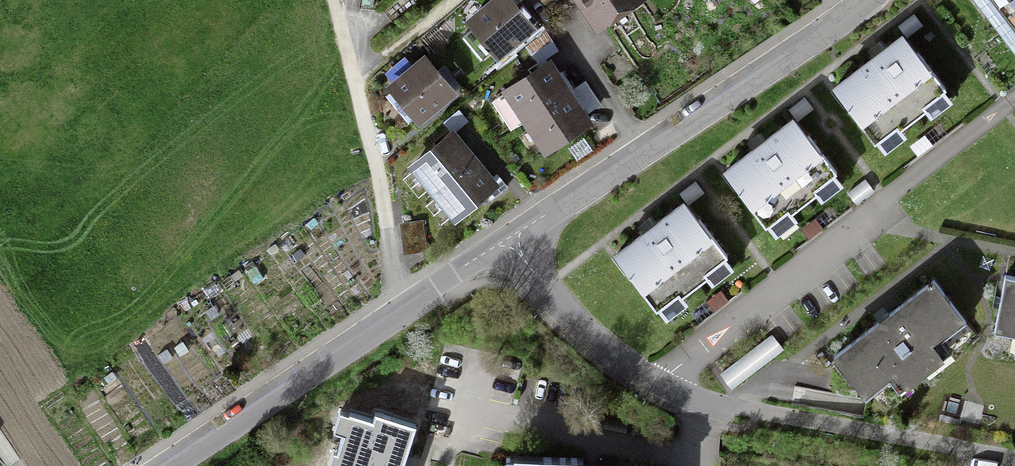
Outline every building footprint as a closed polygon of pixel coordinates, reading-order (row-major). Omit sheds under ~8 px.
[(500,53),(531,27),(508,0),(497,0),(473,21),(500,53)] [(583,9),(588,5),(594,14),(599,21),(631,0),(577,0),(583,9)] [(1014,49),(1014,0),(978,0),(1014,49)] [(947,90),(905,33),(833,87),(876,143),(947,90)] [(393,85),(420,119),(452,92),(425,59),(393,85)] [(549,63),(508,91),(546,149),(588,121),(577,104),(560,80),(549,63)] [(836,172),(794,118),(722,174),(764,228),(836,172)] [(414,166),(456,217),(495,184),(484,171),(467,150),(452,133),(414,166)] [(726,255),(684,201),(616,255),(657,308),(726,255)] [(424,225),(400,228),(404,259),(428,256),(424,225)] [(1004,279),(994,336),(1014,340),(1014,281),(1004,279)] [(930,281),(833,357),(864,397),(888,378),(900,394),(924,374),(928,379),(954,359),(942,344),(965,325),(930,281)] [(773,329),(722,367),(732,381),(784,344),(773,329)] [(402,461),(412,427),(375,415),(372,423),(341,413),(335,431),(344,435),(334,465),(400,465),(402,461)]
